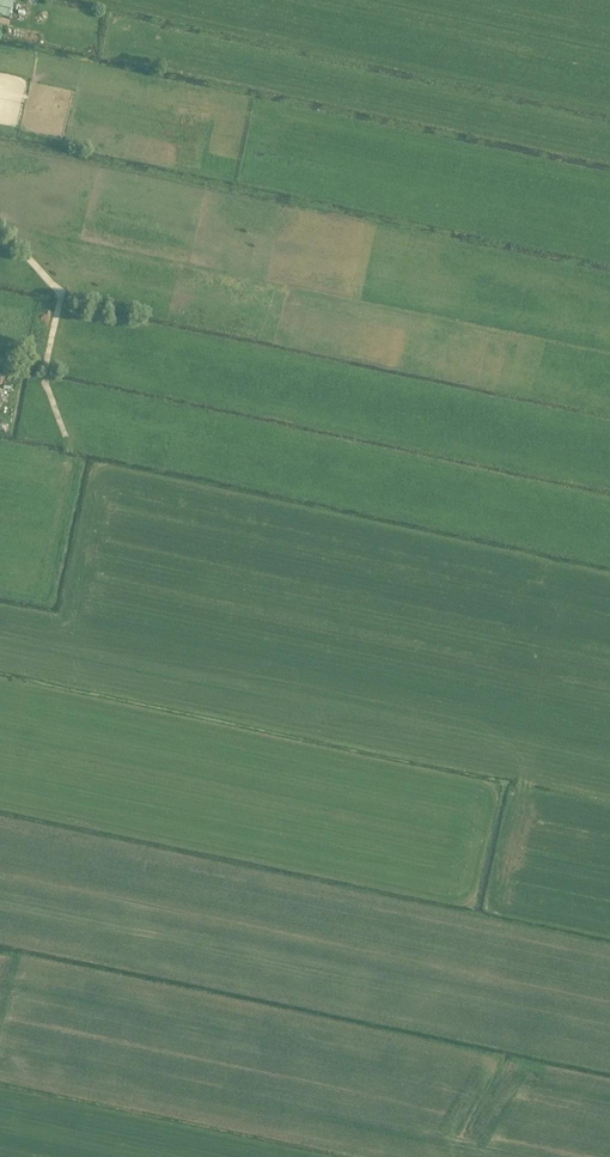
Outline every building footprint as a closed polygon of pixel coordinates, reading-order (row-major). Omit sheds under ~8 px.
[(9,19),(14,1),(10,0),(0,0),(0,17),(9,19)]
